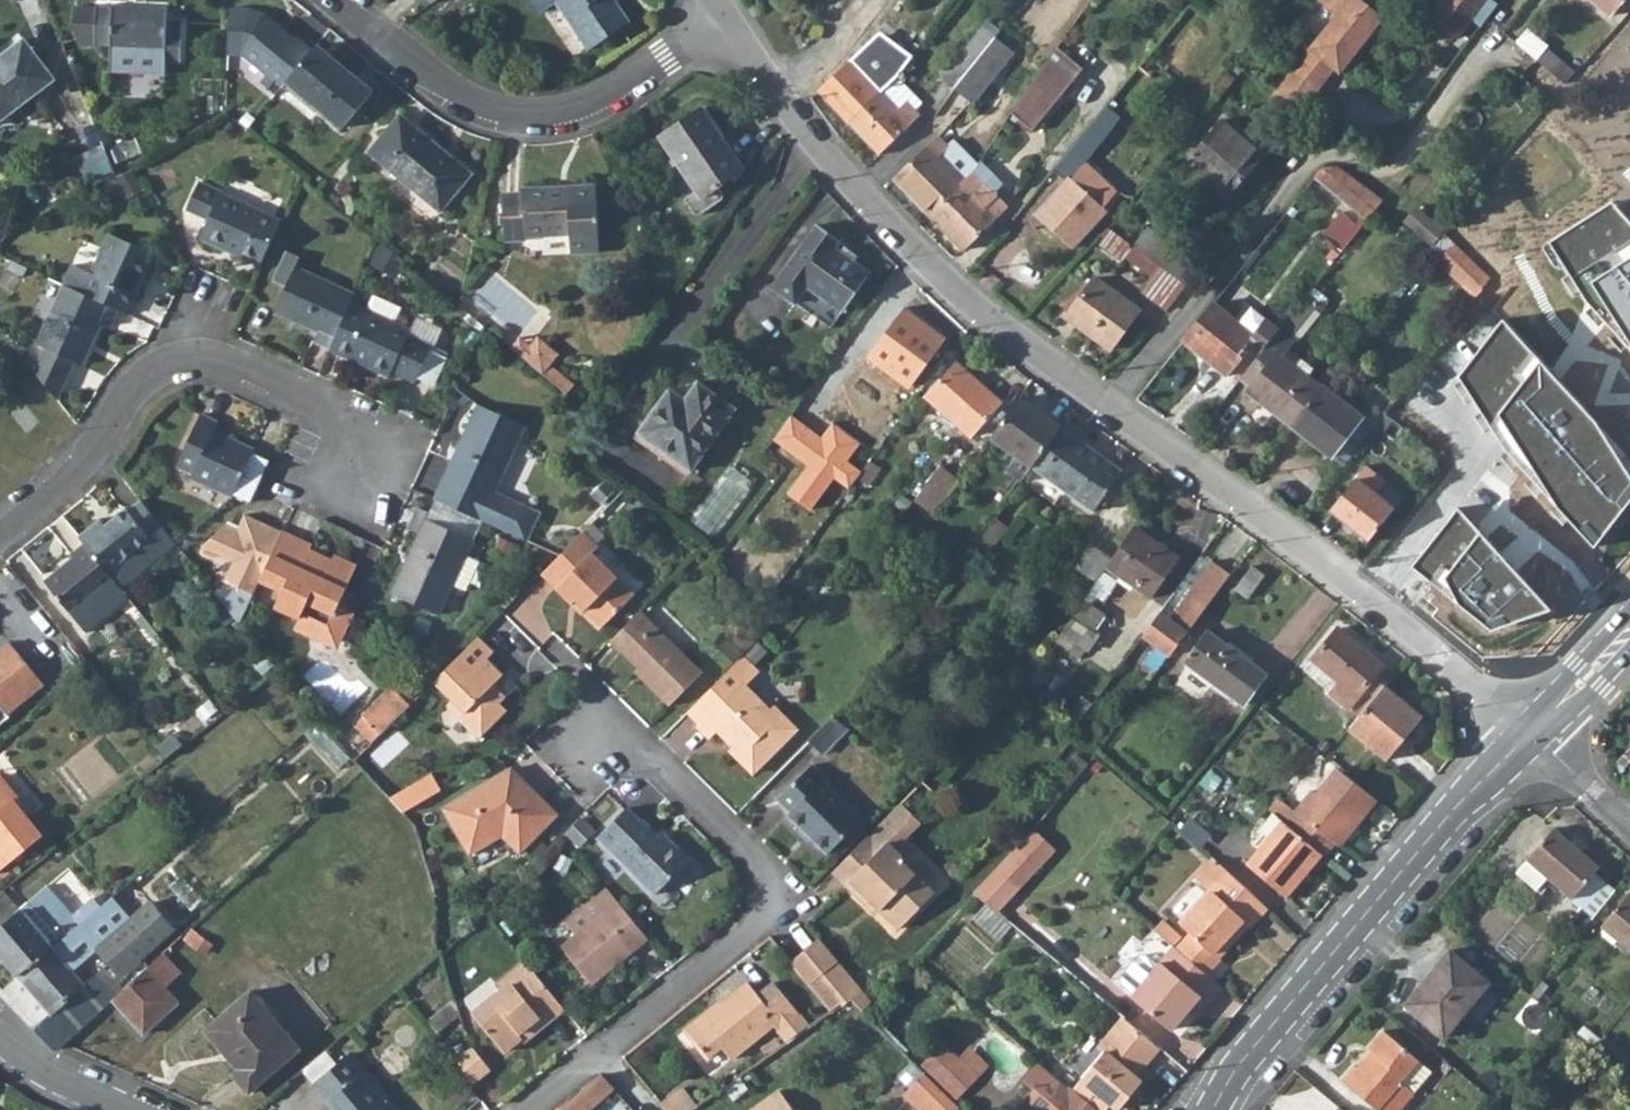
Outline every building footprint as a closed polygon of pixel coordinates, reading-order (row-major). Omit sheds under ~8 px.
[(538,13),(556,0),(529,0),(538,13)] [(590,48),(628,22),(613,0),(558,0),(590,48)] [(1308,49),(1332,68),(1337,71),(1381,15),(1373,9),(1362,0),(1319,0),(1336,13),(1308,49)] [(1427,15),(1454,37),(1470,16),(1480,24),(1497,2),(1494,0),(1438,0),(1427,15)] [(1605,15),(1619,0),(1588,0),(1605,15)] [(96,4),(94,40),(110,42),(110,48),(164,50),(164,55),(182,57),(184,19),(167,18),(168,5),(112,2),(112,5),(96,4)] [(286,80),(314,46),(298,32),(293,39),(284,31),(287,27),(266,10),(252,5),(230,4),(228,51),(244,51),(268,71),(263,78),(277,91),(286,80)] [(1613,90),(1629,104),(1629,33),(1607,59),(1626,75),(1613,90)] [(0,56),(0,119),(55,77),(24,38),(0,56)] [(978,59),(955,88),(972,102),(1012,53),(995,38),(978,59)] [(314,46),(286,80),(342,127),(372,92),(315,44),(314,46)] [(1057,47),(1006,111),(1032,132),(1083,69),(1057,47)] [(942,77),(955,88),(978,59),(965,49),(942,77)] [(1308,49),(1293,70),(1316,88),(1332,68),(1308,49)] [(1543,50),(1533,61),(1562,85),(1572,73),(1543,50)] [(818,91),(849,122),(896,77),(873,53),(866,59),(858,51),(818,91)] [(1293,70),(1269,100),(1296,126),(1304,115),(1299,111),(1316,88),(1293,70)] [(896,77),(849,122),(879,154),(919,115),(914,109),(920,103),(896,77)] [(1105,106),(1051,170),(1063,181),(1030,219),(1037,226),(1042,220),(1075,248),(1121,196),(1083,163),(1121,120),(1105,106)] [(702,108),(660,135),(700,197),(742,168),(702,108)] [(399,115),(368,152),(439,212),(470,175),(399,115)] [(1222,122),(1186,163),(1225,198),(1262,156),(1222,122)] [(894,179),(929,214),(964,179),(940,155),(947,148),(936,137),(894,179)] [(964,179),(929,214),(964,249),(1006,208),(997,198),(998,191),(1003,186),(978,162),(975,169),(964,179)] [(1322,166),(1314,177),(1366,218),(1377,203),(1381,199),(1349,173),(1338,165),(1322,166)] [(506,241),(526,240),(529,240),(529,235),(570,232),(572,252),(600,250),(595,183),(522,188),(523,192),(503,194),(506,241)] [(197,237),(256,264),(277,217),(218,190),(197,237)] [(1552,241),(1584,297),(1606,323),(1617,334),(1629,347),(1629,222),(1612,203),(1552,241)] [(1443,228),(1415,207),(1404,221),(1432,242),(1441,230),(1443,228)] [(816,226),(771,290),(793,306),(805,288),(842,314),(869,275),(833,249),(838,242),(816,226)] [(1148,229),(1127,256),(1154,276),(1144,289),(1162,304),(1193,264),(1148,229)] [(61,285),(79,293),(115,309),(124,314),(151,254),(106,234),(88,273),(69,264),(60,284),(61,285)] [(1476,295),(1491,275),(1457,245),(1454,242),(1437,260),(1476,295)] [(268,277),(283,283),(291,265),(295,255),(280,249),(268,277)] [(291,265),(283,283),(271,311),(290,319),(291,316),(318,328),(313,340),(327,347),(348,301),(351,293),(291,265)] [(1099,278),(1070,316),(1115,350),(1143,313),(1099,278)] [(42,347),(32,370),(55,399),(72,361),(79,364),(98,320),(108,325),(115,309),(79,293),(61,285),(35,344),(42,347)] [(369,293),(363,308),(390,319),(396,304),(369,293)] [(888,295),(852,345),(875,361),(886,348),(918,372),(944,338),(888,295)] [(363,308),(348,301),(327,347),(387,372),(389,367),(412,377),(415,371),(426,346),(428,341),(405,330),(407,328),(390,319),(363,308)] [(1213,303),(1183,342),(1227,376),(1231,371),(1241,378),(1278,330),(1264,319),(1252,334),(1213,303)] [(1460,377),(1504,446),(1516,459),(1550,497),(1592,546),(1629,500),(1629,474),(1594,421),(1504,320),(1460,377)] [(1278,330),(1241,378),(1252,387),(1247,393),(1288,425),(1326,377),(1322,374),(1315,384),(1281,357),(1293,341),(1278,330)] [(520,339),(513,349),(532,366),(549,345),(539,337),(530,348),(520,339)] [(549,345),(532,366),(543,375),(550,367),(559,354),(549,345)] [(426,346),(415,371),(432,379),(443,354),(426,346)] [(956,362),(925,396),(969,436),(1000,402),(956,362)] [(550,367),(543,375),(567,394),(573,386),(550,367)] [(1326,377),(1288,425),(1332,458),(1363,419),(1326,389),(1332,382),(1326,377)] [(667,386),(631,436),(683,475),(732,407),(696,380),(683,398),(667,386)] [(1018,398),(990,437),(1031,466),(1060,427),(1018,398)] [(789,464),(816,409),(796,400),(769,455),(789,464)] [(431,496),(521,537),(534,508),(490,488),(520,421),(474,401),(461,431),(465,433),(453,459),(449,457),(431,496)] [(197,417),(174,467),(189,474),(187,478),(229,497),(230,494),(249,452),(250,449),(210,432),(214,424),(197,417)] [(1060,427),(1031,466),(1092,510),(1121,470),(1060,427)] [(249,452),(230,494),(246,501),(265,459),(249,452)] [(716,535),(756,480),(734,464),(694,519),(716,535)] [(940,465),(915,501),(935,514),(960,479),(940,465)] [(1354,478),(1328,511),(1367,542),(1393,509),(1354,478)] [(99,523),(78,541),(83,547),(113,583),(119,592),(175,547),(139,504),(126,514),(125,512),(103,529),(99,523)] [(1458,510),(1414,566),(1430,579),(1438,578),(1450,596),(1455,604),(1491,629),(1550,610),(1458,510)] [(437,611),(450,581),(464,550),(470,537),(424,516),(416,532),(419,533),(408,560),(405,559),(391,590),(437,611)] [(993,519),(970,552),(982,560),(1006,528),(993,519)] [(1111,558),(1106,566),(1151,597),(1179,557),(1133,526),(1111,558)] [(559,554),(541,572),(569,601),(574,596),(601,622),(633,589),(591,549),(597,543),(583,529),(559,554)] [(279,532),(258,581),(281,591),(274,607),(299,618),(294,630),(327,645),(340,640),(348,622),(332,614),(336,606),(354,564),(331,555),(326,567),(316,563),(318,558),(306,553),(309,545),(279,532)] [(1071,564),(1096,581),(1106,566),(1111,558),(1087,541),(1071,564)] [(113,583),(83,547),(69,557),(71,560),(43,583),(70,618),(113,583)] [(464,550),(450,581),(463,587),(477,556),(464,550)] [(1159,610),(1142,634),(1172,654),(1230,574),(1212,560),(1170,618),(1159,610)] [(1252,564),(1235,588),(1247,596),(1263,573),(1252,564)] [(881,574),(874,583),(887,593),(893,584),(881,574)] [(1089,657),(1111,615),(1084,601),(1062,643),(1089,657)] [(352,614),(336,606),(332,614),(348,622),(352,614)] [(635,612),(606,642),(640,676),(635,681),(662,707),(697,673),(635,612)] [(1366,686),(1377,695),(1384,686),(1394,674),(1338,627),(1302,668),(1348,707),(1366,686)] [(1208,631),(1186,661),(1243,703),(1266,673),(1208,631)] [(446,668),(434,681),(453,700),(447,705),(481,739),(509,711),(500,703),(507,696),(495,684),(505,674),(488,657),(494,651),(478,636),(455,660),(446,668)] [(425,647),(421,657),(446,668),(455,660),(425,647)] [(726,748),(749,770),(793,726),(770,705),(766,709),(742,686),(755,673),(739,656),(685,712),(696,722),(694,724),(707,737),(715,730),(730,744),(726,748)] [(1377,695),(1349,728),(1387,760),(1423,718),(1384,686),(1377,695)] [(362,717),(381,735),(410,705),(392,688),(362,717)] [(832,714),(807,738),(820,750),(846,724),(832,714)] [(318,722),(305,734),(339,769),(351,757),(318,722)] [(171,735),(156,748),(165,759),(180,746),(171,735)] [(808,765),(776,799),(789,812),(786,816),(826,854),(859,820),(819,782),(822,778),(808,765)] [(1301,814),(1288,828),(1321,855),(1322,856),(1334,842),(1340,846),(1377,801),(1336,768),(1314,793),(1311,791),(1295,809),(1301,814)] [(511,769),(442,808),(470,853),(500,834),(516,851),(553,813),(511,769)] [(436,772),(393,792),(402,810),(445,790),(436,772)] [(12,799),(0,785),(0,868),(41,835),(25,815),(12,799)] [(22,791),(12,799),(25,815),(35,806),(22,791)] [(892,807),(882,818),(901,836),(912,826),(892,807)] [(624,809),(594,838),(653,896),(688,861),(667,840),(663,843),(641,820),(638,822),(624,809)] [(1288,828),(1273,815),(1258,832),(1268,839),(1245,866),(1285,899),(1321,855),(1288,828)] [(882,818),(829,873),(864,906),(868,902),(897,930),(932,894),(899,862),(902,859),(890,848),(901,836),(882,818)] [(975,888),(998,911),(1061,849),(1038,826),(975,888)] [(1554,827),(1527,859),(1548,876),(1572,897),(1599,867),(1554,827)] [(1548,876),(1527,859),(1517,870),(1537,889),(1548,876)] [(1267,908),(1226,871),(1181,925),(1218,957),(1234,937),(1231,935),(1243,921),(1251,927),(1267,908)] [(131,881),(112,897),(119,904),(138,889),(131,881)] [(24,915),(53,947),(71,933),(106,903),(102,898),(96,902),(92,897),(71,915),(45,884),(18,908),(24,915)] [(603,887),(564,921),(575,934),(615,902),(603,887)] [(1103,891),(1049,953),(1072,972),(1129,907),(1110,890),(1107,887),(1103,891)] [(0,890),(0,952),(20,975),(53,947),(24,915),(18,908),(2,889),(0,890)] [(1602,924),(1629,948),(1629,894),(1628,892),(1602,924)] [(106,903),(71,933),(89,953),(96,947),(119,974),(173,929),(150,902),(128,920),(118,908),(108,916),(104,912),(110,907),(106,903)] [(615,902),(575,934),(559,947),(587,981),(643,936),(615,902)] [(801,950),(794,958),(799,964),(794,968),(808,985),(835,964),(816,939),(801,950)] [(1133,990),(1131,993),(1170,1025),(1185,1007),(1196,995),(1203,1001),(1219,982),(1172,943),(1156,962),(1133,990)] [(53,947),(20,975),(50,1011),(84,983),(53,947)] [(1450,950),(1405,1004),(1443,1037),(1488,983),(1450,950)] [(145,969),(113,998),(146,1033),(180,1002),(167,987),(182,973),(164,952),(145,969)] [(1133,990),(1156,962),(1147,955),(1139,955),(1123,974),(1124,982),(1133,990)] [(561,1007),(523,960),(493,985),(497,990),(471,1013),(500,1048),(529,1024),(534,1030),(561,1007)] [(8,985),(1,991),(35,1025),(50,1011),(20,975),(8,985)] [(50,1011),(35,1025),(57,1049),(104,1006),(84,983),(50,1011)] [(773,1028),(786,1045),(809,1028),(772,984),(756,996),(747,985),(708,1016),(705,1014),(684,1029),(707,1058),(720,1049),(730,1061),(773,1028)] [(254,992),(213,1026),(245,1064),(239,1070),(233,1076),(249,1093),(301,1048),(254,992)] [(858,993),(841,1005),(843,1008),(851,1002),(858,993)] [(858,993),(851,1002),(862,1013),(868,1006),(858,993)] [(1103,1050),(1081,1076),(1112,1101),(1119,1107),(1141,1081),(1133,1074),(1159,1044),(1122,1014),(1097,1044),(1103,1050)] [(213,1026),(206,1031),(239,1070),(245,1064),(213,1026)] [(1344,1077),(1379,1107),(1381,1105),(1386,1109),(1393,1109),(1412,1086),(1403,1079),(1420,1058),(1385,1028),(1370,1046),(1373,1048),(1359,1064),(1356,1062),(1344,1077)] [(1594,1047),(1608,1059),(1623,1073),(1629,1065),(1629,1061),(1602,1036),(1594,1047)] [(470,1047),(455,1056),(470,1083),(487,1068),(470,1047)] [(314,1083),(336,1109),(398,1109),(349,1053),(314,1083)] [(949,1055),(927,1076),(946,1095),(952,1099),(973,1078),(949,1055)] [(1042,1060),(1028,1077),(1038,1086),(1026,1101),(1036,1109),(1101,1109),(1102,1109),(1073,1085),(1070,1083),(1042,1060)] [(554,1109),(586,1109),(611,1089),(599,1074),(554,1109)] [(926,1075),(905,1097),(919,1109),(957,1109),(960,1107),(952,1099),(946,1095),(927,1076),(926,1075)] [(1073,1085),(1102,1109),(1103,1109),(1104,1109),(1112,1101),(1081,1076),(1073,1085)] [(664,1105),(667,1109),(693,1109),(697,1107),(686,1091),(664,1105)] [(757,1109),(788,1109),(778,1096),(757,1109)]
